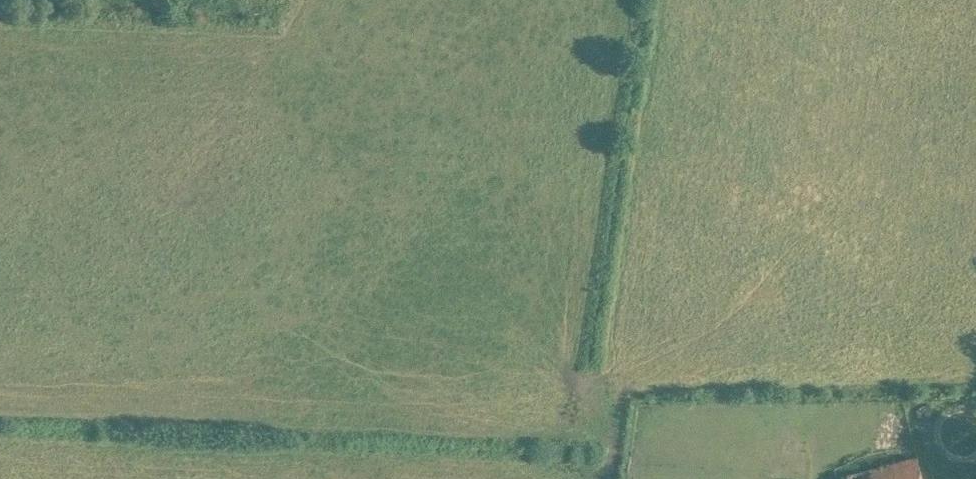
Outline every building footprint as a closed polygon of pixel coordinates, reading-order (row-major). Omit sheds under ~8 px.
[(846,475),(847,478),(922,478),(916,457),(846,475)]
